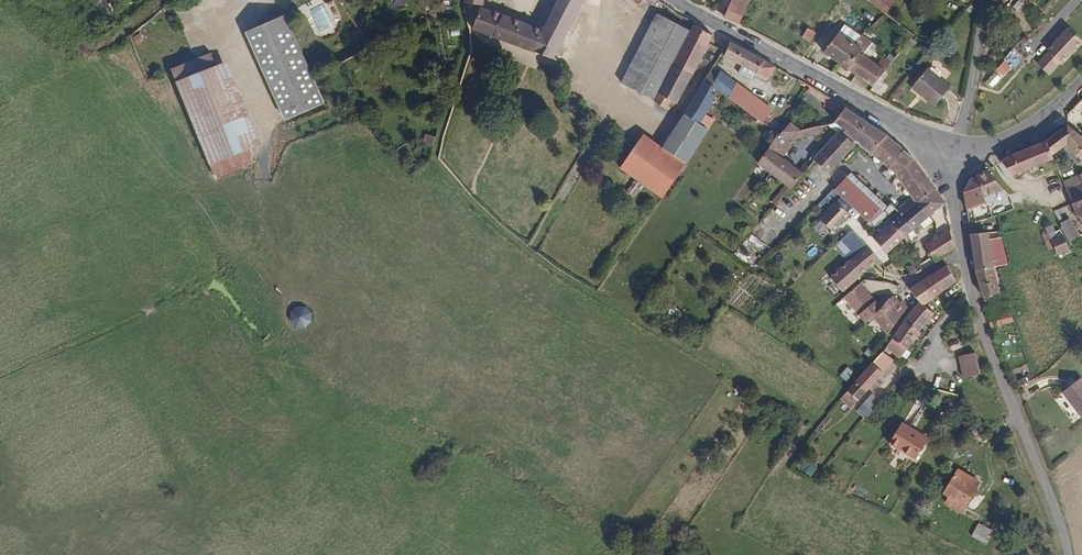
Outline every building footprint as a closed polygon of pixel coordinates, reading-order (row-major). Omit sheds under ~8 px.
[(487,0),(469,0),(471,9),(478,9),(478,2),(487,2),(487,0)] [(508,15),(488,7),(479,27),(560,60),(590,0),(563,0),(547,31),(508,15)] [(725,15),(740,22),(751,1),(749,0),(732,0),(725,15)] [(884,15),(896,0),(867,0),(884,15)] [(649,94),(685,24),(650,6),(613,76),(649,94)] [(325,104),(312,76),(284,14),(244,32),(278,107),(285,122),(325,104)] [(673,96),(707,29),(688,19),(685,24),(649,94),(648,96),(660,102),(663,96),(669,99),(673,96)] [(841,30),(846,23),(842,19),(836,27),(841,30)] [(838,58),(852,38),(859,31),(846,23),(841,30),(836,27),(822,48),(838,58)] [(1061,60),(1063,62),(1081,41),(1081,38),(1069,26),(1049,49),(1050,50),(1039,63),(1050,73),(1061,60)] [(810,42),(815,34),(807,29),(802,37),(810,42)] [(862,51),(871,38),(861,30),(859,31),(852,38),(838,58),(846,63),(857,47),(862,51)] [(906,54),(915,43),(911,39),(902,50),(906,54)] [(774,65),(729,41),(722,53),(739,63),(739,65),(754,73),(753,74),(765,80),(774,65)] [(851,67),(862,51),(857,47),(846,63),(851,67)] [(254,145),(225,62),(217,65),(212,50),(211,51),(169,66),(174,80),(204,163),(206,162),(211,176),(250,161),(246,147),(254,145)] [(877,61),(862,51),(851,67),(873,80),(885,66),(877,61)] [(885,66),(891,58),(883,53),(877,61),(885,66)] [(1004,76),(1012,66),(1003,59),(996,69),(1004,76)] [(928,65),(910,86),(933,105),(951,85),(928,65)] [(721,98),(730,84),(715,69),(705,82),(714,87),(712,90),(721,98)] [(994,69),(985,81),(995,89),(1004,78),(994,69)] [(702,107),(708,99),(707,97),(712,90),(714,87),(705,82),(701,79),(681,107),(704,123),(710,113),(702,107)] [(758,101),(730,84),(721,98),(724,101),(730,106),(747,117),(758,101)] [(844,106),(821,90),(819,94),(828,100),(825,103),(839,113),(844,106)] [(758,124),(768,108),(758,101),(747,117),(758,124)] [(843,123),(851,111),(844,106),(839,113),(836,118),(843,123)] [(681,157),(704,123),(681,107),(657,142),(681,157)] [(883,133),(851,111),(843,123),(841,125),(872,148),(873,146),(883,133)] [(780,154),(798,128),(786,120),(756,161),(769,170),(781,155),(780,154)] [(1066,125),(1045,140),(1050,151),(1066,140),(1076,150),(1081,144),(1081,136),(1066,125)] [(829,169),(855,140),(838,129),(813,157),(827,168),(829,169)] [(681,157),(657,142),(638,130),(620,158),(634,167),(642,171),(663,185),(681,157)] [(936,184),(906,149),(883,133),(873,146),(912,193),(900,202),(906,209),(922,196),(936,184)] [(1011,173),(1051,154),(1050,151),(1045,140),(1013,152),(1002,158),(1011,173)] [(802,170),(781,155),(769,170),(790,184),(802,170)] [(827,168),(813,157),(807,164),(820,176),(827,168)] [(886,203),(841,161),(825,179),(871,220),(886,203)] [(634,184),(642,171),(634,167),(626,179),(634,184)] [(1003,186),(987,167),(975,173),(987,191),(1003,186)] [(1079,167),(1061,174),(1066,184),(1081,177),(1081,173),(1079,167)] [(987,191),(975,173),(970,176),(964,185),(967,203),(988,196),(987,191)] [(1066,184),(1072,197),(1081,193),(1081,177),(1066,184)] [(947,198),(936,184),(922,196),(933,209),(947,198)] [(1072,197),(1081,219),(1081,193),(1072,197)] [(933,209),(922,196),(906,209),(899,216),(911,229),(918,222),(922,227),(937,214),(933,209)] [(837,199),(818,216),(832,231),(851,214),(837,199)] [(1062,231),(1057,221),(1050,224),(1046,215),(1043,216),(1047,225),(1045,226),(1050,237),(1062,231)] [(894,243),(911,229),(899,216),(882,230),(894,243)] [(1060,221),(1068,241),(1080,236),(1071,216),(1060,221)] [(954,246),(952,225),(938,236),(948,250),(954,246)] [(894,243),(882,230),(875,236),(886,250),(894,243)] [(999,287),(988,231),(972,235),(983,291),(999,287)] [(868,266),(886,250),(875,236),(856,253),(868,266)] [(930,263),(948,250),(938,236),(921,250),(930,263)] [(849,282),(868,266),(856,253),(838,269),(849,282)] [(945,283),(960,272),(956,256),(915,286),(923,297),(925,298),(945,283)] [(950,290),(963,280),(960,272),(945,283),(950,290)] [(880,294),(865,277),(850,290),(865,306),(872,300),(880,294)] [(892,329),(913,300),(908,294),(906,296),(900,290),(888,299),(878,308),(892,329)] [(878,308),(888,299),(880,293),(880,294),(872,300),(878,308)] [(922,326),(937,307),(925,298),(923,297),(909,315),(922,326)] [(997,312),(995,301),(985,303),(987,314),(997,312)] [(306,320),(310,313),(307,306),(300,302),(293,305),(289,312),(292,319),(299,322),(306,320)] [(999,324),(997,312),(987,314),(990,326),(999,324)] [(903,351),(922,326),(909,315),(885,347),(891,352),(896,346),(903,351)] [(964,355),(961,336),(954,337),(958,356),(964,355)] [(886,368),(896,355),(891,352),(885,347),(875,360),(886,368)] [(966,369),(964,355),(958,356),(950,358),(952,371),(966,369)] [(865,395),(886,368),(875,360),(855,386),(865,395)] [(1081,417),(1081,379),(1081,378),(1062,393),(1081,417)] [(855,411),(865,419),(881,401),(871,393),(855,411)] [(909,455),(923,435),(900,419),(887,439),(909,455)] [(960,513),(978,483),(955,469),(941,493),(947,496),(943,503),(960,513)] [(982,543),(990,530),(979,523),(971,536),(982,543)]
